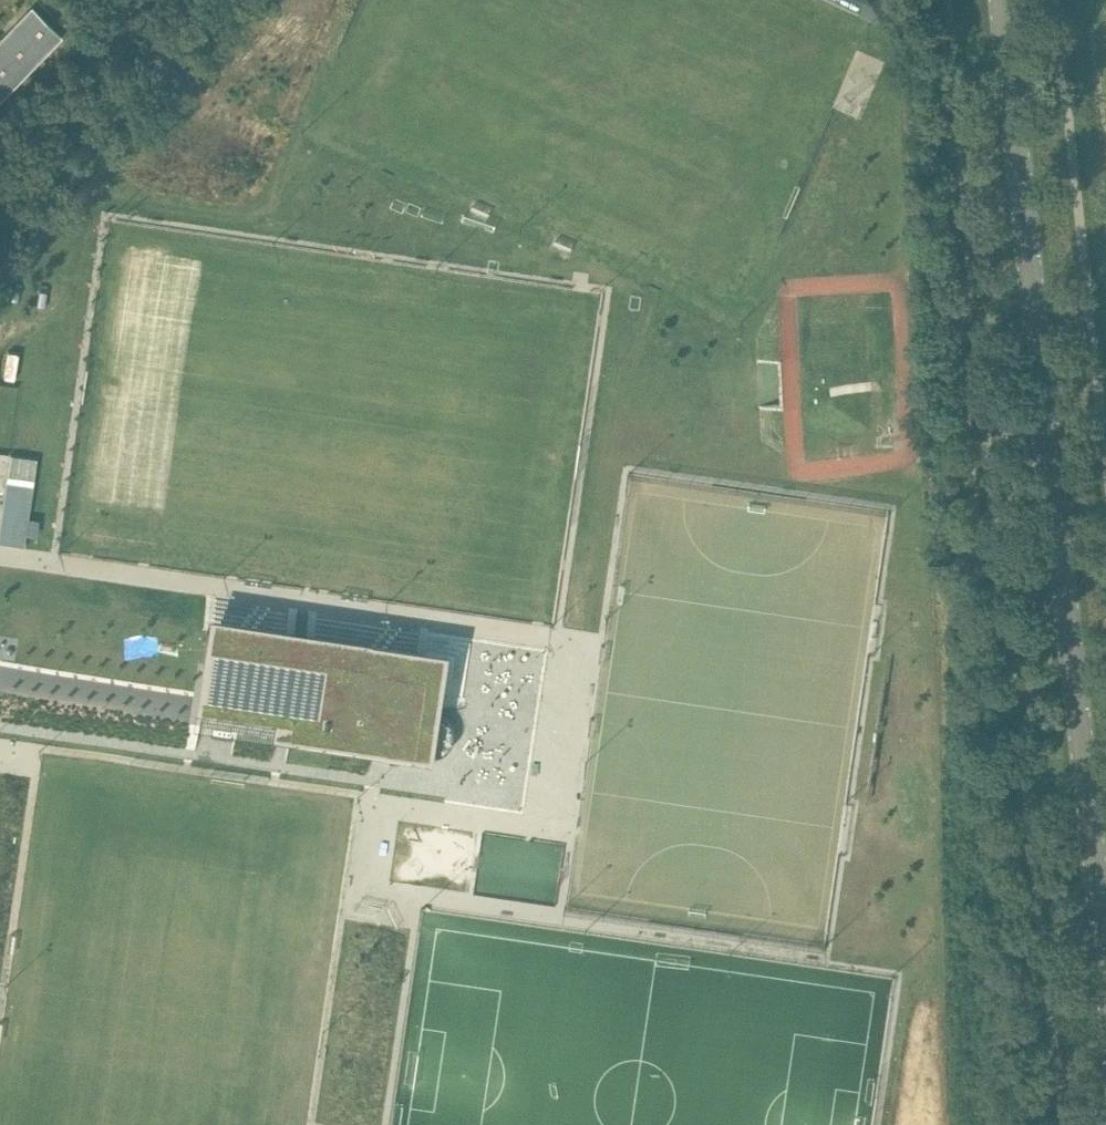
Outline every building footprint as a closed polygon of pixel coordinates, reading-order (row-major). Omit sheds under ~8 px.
[(32,7),(0,40),(0,97),(61,35),(32,7)] [(0,521),(0,542),(23,545),(36,457),(9,454),(0,521)] [(289,733),(289,734),(290,734),(369,746),(370,746),(430,755),(431,755),(432,756),(433,756),(434,756),(435,756),(437,755),(439,755),(441,754),(443,753),(444,753),(446,751),(448,750),(449,749),(450,747),(452,746),(453,744),(453,742),(454,740),(455,739),(455,737),(455,735),(455,733),(455,731),(455,729),(454,727),(454,725),(453,723),(452,722),(451,720),(449,718),(448,717),(447,716),(445,715),(443,714),(441,713),(440,712),(439,712),(438,712),(439,703),(439,701),(443,678),(210,643),(200,707),(291,721),(289,733)]
